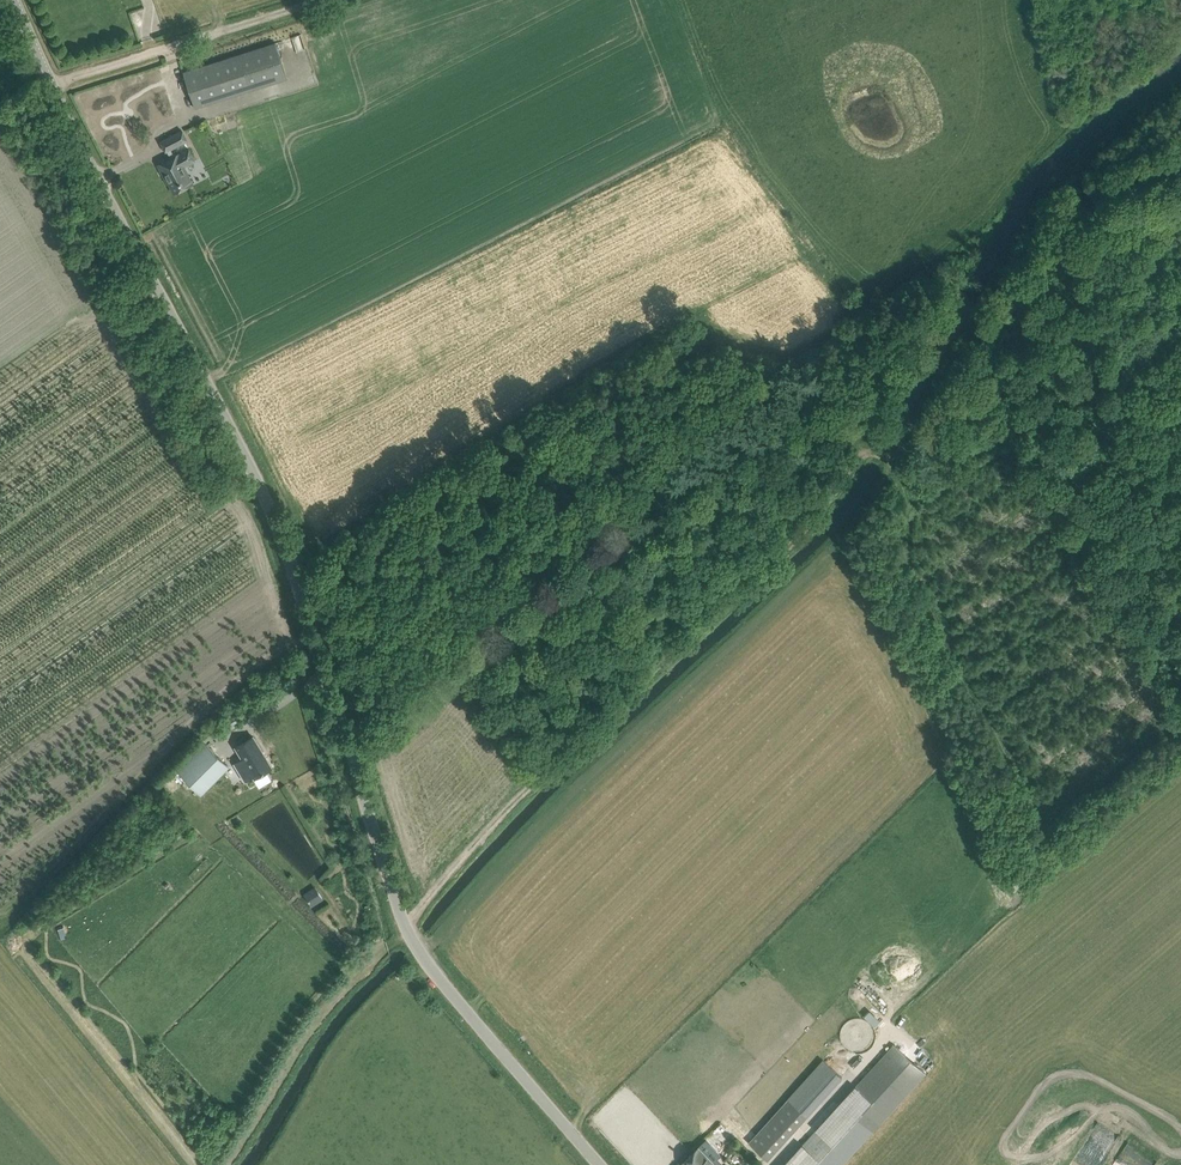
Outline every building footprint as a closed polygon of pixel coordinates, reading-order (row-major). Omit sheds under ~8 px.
[(276,42),(183,71),(195,108),(287,78),(276,42)] [(174,193),(189,185),(193,183),(192,181),(184,166),(195,161),(188,148),(179,153),(174,155),(171,149),(187,140),(182,130),(161,141),(166,152),(167,151),(171,157),(170,158),(171,161),(159,167),(167,183),(169,183),(174,193)] [(245,783),(272,767),(253,736),(236,747),(243,759),(234,764),(245,783)] [(207,744),(179,772),(201,794),(200,792),(227,765),(207,744)] [(314,885),(302,893),(311,907),(323,898),(314,885)] [(842,1044),(846,1048),(852,1051),(858,1052),(864,1051),(869,1048),(873,1043),(875,1037),(875,1031),(873,1026),(870,1021),(865,1017),(859,1016),(853,1016),(848,1018),(843,1022),(840,1027),(839,1033),(840,1039),(842,1044)] [(926,1073),(894,1044),(784,1164),(842,1164),(926,1073)] [(750,1142),(749,1142),(751,1140),(769,1156),(768,1158),(767,1158),(767,1159),(842,1077),(823,1060),(748,1142),(749,1143),(750,1142)] [(713,1128),(713,1132),(715,1134),(719,1134),(725,1128),(719,1123),(713,1128)] [(682,1163),(684,1164),(716,1164),(698,1147),(682,1163)]
